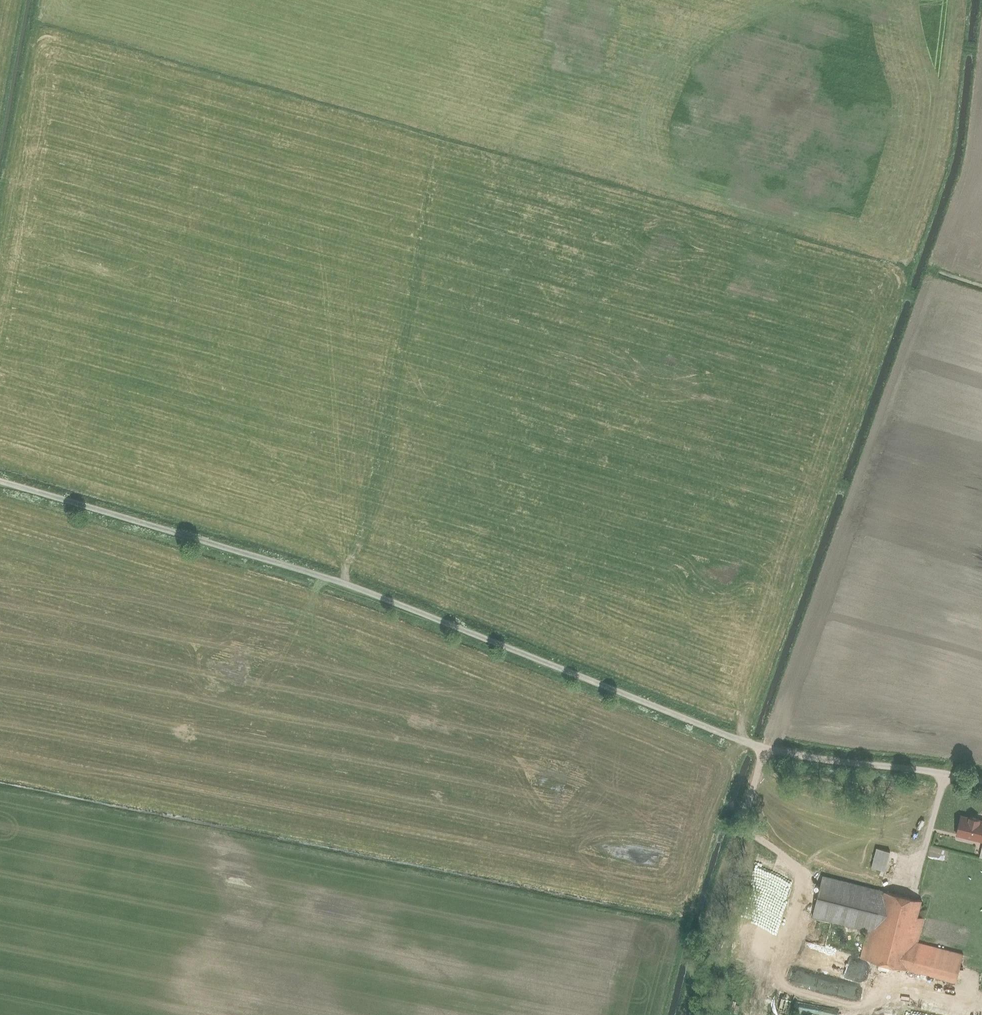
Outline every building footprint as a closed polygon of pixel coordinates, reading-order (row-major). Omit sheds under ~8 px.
[(963,813),(959,834),(981,839),(981,817),(963,813)] [(889,849),(875,848),(873,869),(887,870),(889,849)] [(917,898),(821,874),(812,913),(866,926),(857,960),(953,983),(960,953),(913,942),(920,914),(946,920),(949,905),(939,902),(946,876),(924,870),(917,898)]
